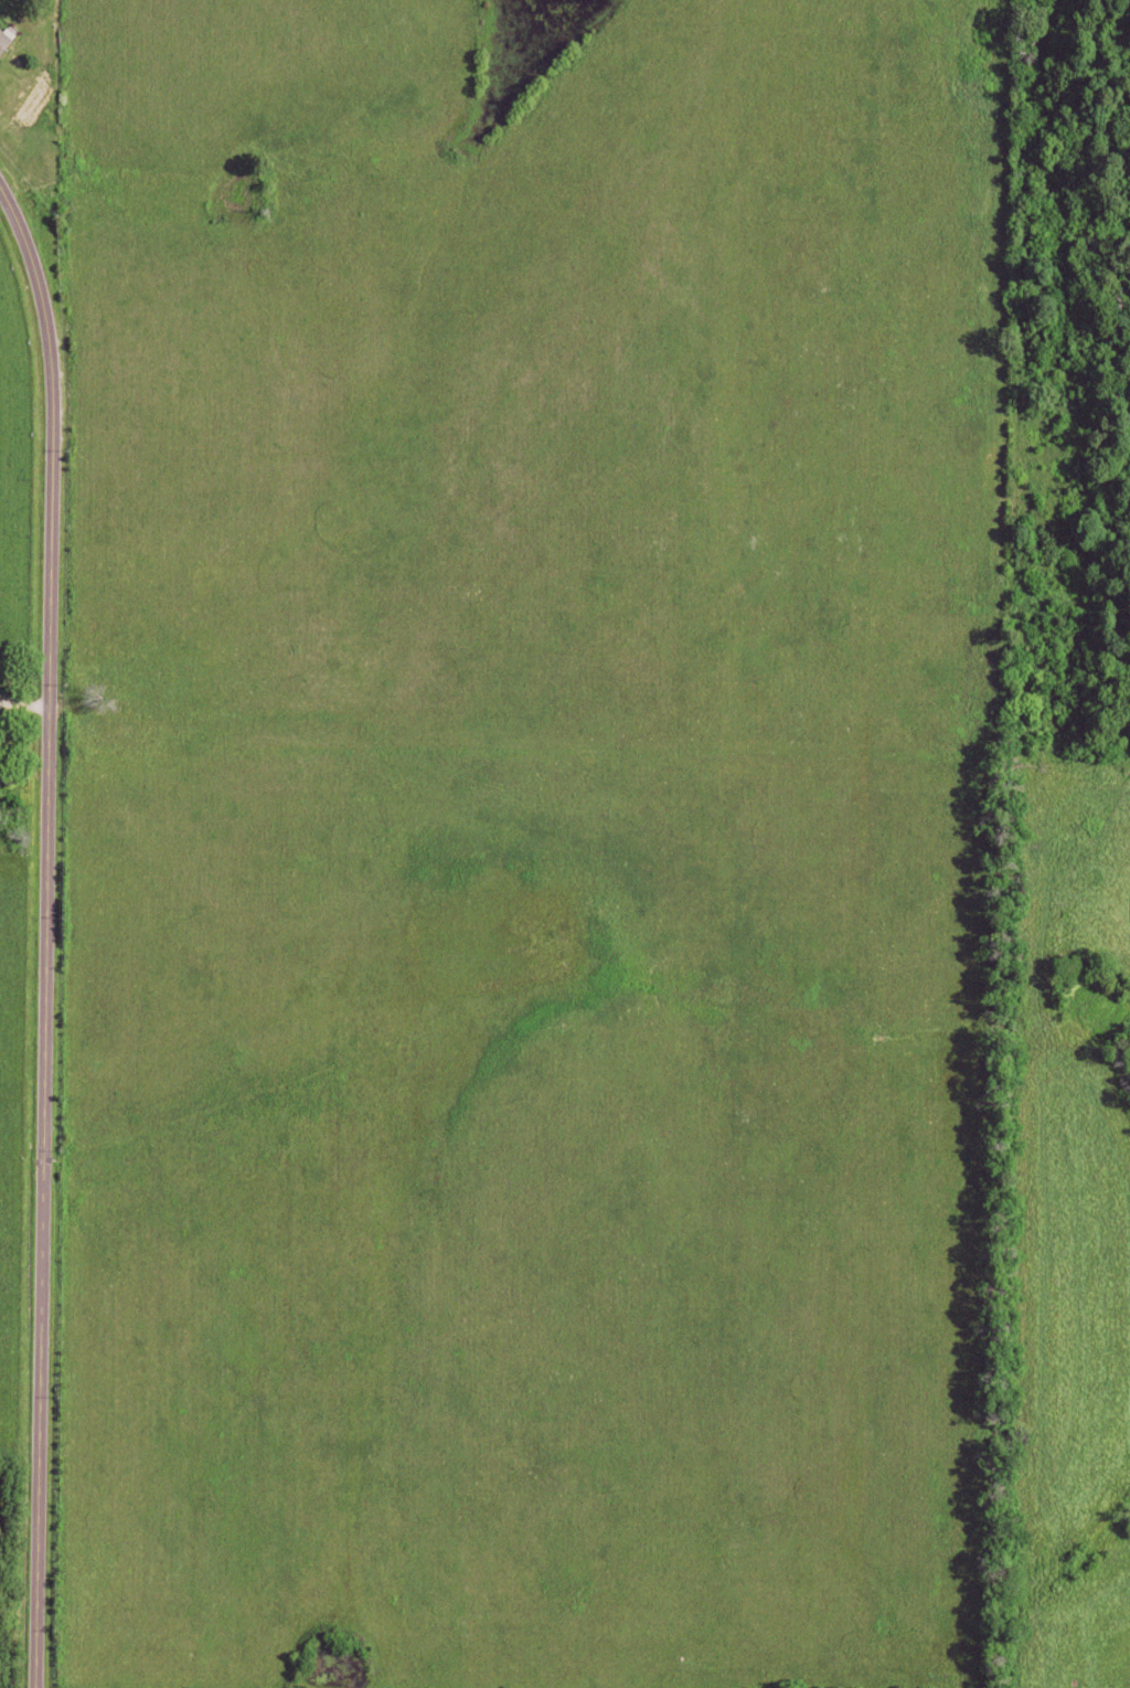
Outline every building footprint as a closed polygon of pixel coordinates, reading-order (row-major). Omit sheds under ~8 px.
[(21,35),(12,27),(8,31),(0,24),(0,58),(21,35)]
